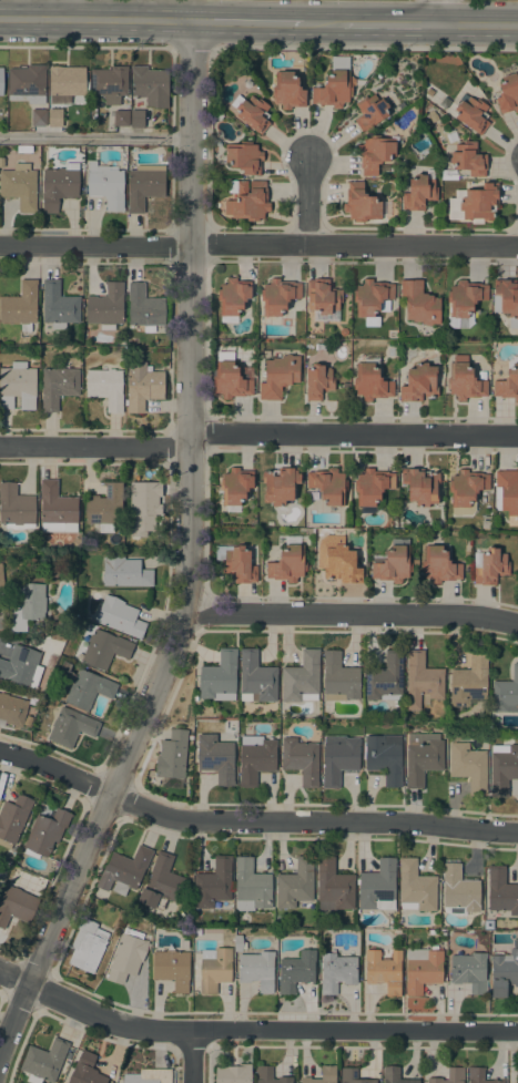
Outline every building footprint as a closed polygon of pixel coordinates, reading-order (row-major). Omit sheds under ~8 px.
[(318,104),(318,103),(312,103),(312,88),(323,88),(323,84),(326,84),(326,75),(331,75),(332,70),(333,57),(345,57),(344,70),(348,70),(348,75),(352,75),(355,79),(355,80),(364,80),(364,84),(355,84),(352,86),(352,96),(349,96),(348,102),(343,102),(343,103),(342,103),(342,108),(341,108),(341,109),(334,109),(334,108),(333,108),(333,105),(318,104)] [(45,64),(45,104),(28,104),(28,101),(8,100),(8,68),(28,68),(28,64),(45,64)] [(515,64),(517,74),(517,113),(516,112),(514,109),(500,114),(495,99),(500,96),(499,93),(501,92),(498,84),(504,82),(501,76),(502,76),(500,70),(515,64)] [(98,99),(90,99),(90,69),(111,69),(111,65),(128,65),(128,94),(120,94),(120,103),(98,102),(98,99)] [(167,70),(169,108),(154,108),(154,105),(145,105),(145,98),(140,98),(140,95),(132,95),(132,73),(131,73),(131,65),(148,65),(148,70),(167,70)] [(85,81),(89,81),(89,92),(84,92),(84,95),(71,95),(70,104),(50,104),(50,72),(49,72),(49,67),(85,67),(85,81)] [(291,106),(291,110),(282,110),(282,104),(281,104),(281,103),(275,103),(275,98),(272,98),(273,88),(275,88),(276,71),(293,71),(293,76),(298,76),(298,85),(301,86),(301,90),(306,90),(305,106),(291,106)] [(366,95),(367,99),(374,93),(378,100),(382,98),(385,102),(387,102),(389,105),(388,108),(385,110),(388,114),(365,130),(366,131),(362,133),(354,120),(362,114),(358,110),(359,110),(355,103),(366,95)] [(480,135),(455,118),(458,113),(454,110),(456,105),(458,106),(461,101),(459,99),(464,93),(476,101),(477,99),(488,106),(484,112),(488,115),(485,120),(489,123),(480,135)] [(261,135),(235,115),(240,111),(231,104),(238,94),(246,101),(251,95),(257,101),(260,99),(270,106),(265,111),(270,115),(266,120),(270,122),(261,135)] [(31,126),(31,109),(44,109),(44,110),(47,110),(47,125),(44,125),(44,126),(31,126)] [(62,127),(48,126),(48,109),(62,109),(62,127)] [(129,126),(113,126),(114,110),(129,110),(129,126)] [(144,127),(130,127),(130,110),(144,110),(144,127)] [(362,137),(390,139),(390,135),(398,135),(398,142),(396,142),(395,156),(389,156),(389,162),(380,161),(380,163),(377,163),(377,167),(377,176),(362,175),(362,168),(359,168),(360,154),(357,154),(357,145),(362,145),(362,137)] [(241,144),(241,141),(252,141),(252,144),(257,144),(257,150),(258,150),(258,151),(263,152),(263,161),(261,161),(261,175),(243,175),(243,170),(240,170),(240,167),(231,167),(231,162),(225,162),(225,144),(241,144)] [(460,152),(461,141),(476,141),(476,149),(477,149),(477,154),(487,154),(486,170),(486,176),(469,176),(469,170),(455,168),(455,163),(450,163),(449,161),(449,157),(450,157),(450,152),(460,152)] [(18,197),(0,196),(0,170),(13,171),(14,163),(30,163),(30,171),(37,171),(35,213),(18,213),(18,197)] [(78,197),(65,197),(58,197),(58,213),(42,213),(43,170),(58,170),(58,167),(64,167),(64,163),(79,163),(78,197)] [(123,193),(123,207),(124,207),(124,211),(105,211),(105,198),(104,198),(104,196),(88,195),(88,166),(95,166),(98,166),(98,165),(106,165),(106,166),(109,166),(116,167),(116,170),(123,170),(123,193)] [(135,170),(135,166),(150,166),(150,170),(165,170),(165,196),(144,196),(144,214),(126,213),(128,208),(128,170),(135,170)] [(425,210),(408,210),(408,208),(402,208),(402,193),(409,193),(409,178),(415,178),(415,175),(417,173),(420,173),(423,175),(427,175),(427,170),(434,170),(434,178),(435,178),(435,187),(437,187),(437,200),(424,200),(424,204),(425,204),(425,210)] [(266,181),(266,188),(267,188),(267,202),(270,202),(270,211),(265,211),(265,213),(264,213),(264,218),(258,218),(258,221),(247,221),(247,217),(232,218),(232,214),(224,215),(224,201),(237,201),(237,193),(228,193),(228,181),(247,181),(247,193),(251,193),(251,181),(266,181)] [(364,182),(364,194),(367,194),(367,196),(373,196),(377,191),(393,208),(379,219),(366,219),(366,222),(355,222),(355,218),(349,218),(349,213),(347,213),(347,212),(343,212),(343,211),(343,204),(343,203),(346,203),(346,188),(347,188),(348,181),(364,182)] [(459,201),(460,201),(460,198),(465,198),(465,190),(483,190),(483,183),(498,183),(498,205),(495,205),(495,211),(495,221),(483,221),(483,217),(471,217),(471,219),(463,219),(463,211),(459,211),(459,201)] [(226,284),(226,283),(227,283),(227,277),(235,277),(235,280),(251,282),(251,298),(245,298),(245,300),(243,300),(243,310),(238,310),(237,323),(220,321),(221,300),(217,300),(217,289),(221,289),(221,284),(226,284)] [(301,298),(290,298),(290,302),(286,302),(286,310),(281,310),(281,316),(264,316),(264,302),(261,300),(261,290),(264,290),(264,285),(270,285),(270,283),(271,283),(271,278),(280,278),(280,280),(294,282),(294,283),(302,283),(301,298)] [(307,309),(307,293),(306,293),(306,279),(315,279),(315,278),(329,278),(329,288),(334,288),(334,289),(342,289),(342,302),(339,302),(338,310),(331,310),(331,314),(326,314),(324,315),(321,315),(318,314),(318,309),(314,309),(307,309)] [(394,299),(389,299),(389,311),(374,311),(374,317),(379,317),(379,326),(365,326),(365,317),(356,317),(356,302),(354,302),(354,290),(356,290),(356,286),(362,286),(362,284),(364,284),(364,279),(373,278),(373,283),(387,283),(387,284),(394,284),(394,299)] [(21,323),(0,323),(0,296),(20,297),(20,279),(38,279),(38,284),(37,284),(37,323),(31,323),(31,330),(30,333),(29,333),(27,331),(24,333),(22,331),(21,331),(21,323)] [(80,296),(80,323),(65,323),(65,329),(52,329),(52,323),(42,323),(42,279),(60,279),(60,296),(80,296)] [(423,294),(428,294),(428,295),(433,295),(433,297),(439,297),(440,324),(431,324),(430,326),(426,326),(425,324),(421,324),(421,321),(413,321),(413,319),(406,319),(406,296),(400,296),(400,280),(415,280),(415,279),(423,279),(423,294)] [(450,286),(456,286),(456,285),(457,285),(458,279),(465,279),(465,280),(467,280),(467,284),(468,284),(468,282),(479,282),(479,283),(481,283),(481,284),(488,284),(488,300),(475,300),(475,304),(474,304),(474,321),(475,323),(468,328),(451,328),(448,324),(447,321),(447,318),(448,317),(450,317),(450,286)] [(516,283),(517,283),(517,328),(509,328),(509,313),(500,313),(500,311),(492,311),(492,294),(494,294),(494,279),(516,279),(516,283)] [(122,323),(85,323),(87,296),(97,296),(97,297),(102,297),(102,295),(106,295),(106,284),(104,284),(104,282),(123,282),(122,323)] [(164,298),(164,325),(155,325),(155,333),(143,333),(143,325),(129,325),(129,303),(128,303),(128,283),(144,283),(144,298),(153,298),(164,298)] [(253,395),(245,395),(245,396),(231,396),(231,399),(222,399),(223,395),(221,395),(221,392),(215,392),(215,387),(212,387),(213,378),(216,378),(216,351),(234,351),(234,367),(238,367),(238,376),(241,376),(241,379),(253,379),(253,395)] [(394,396),(386,396),(386,397),(372,397),(372,400),(370,400),(370,401),(365,401),(365,400),(363,400),(363,396),(362,396),(362,395),(356,395),(356,389),(353,389),(353,381),(356,381),(356,362),(364,362),(364,354),(379,354),(379,364),(374,364),(374,368),(378,368),(378,378),(382,378),(382,381),(394,381),(394,396)] [(299,356),(299,382),(292,382),(292,385),(286,385),(286,386),(281,386),(281,400),(266,400),(266,399),(258,399),(260,382),(265,382),(265,360),(273,360),(273,358),(282,358),(282,356),(285,356),(286,355),(291,355),(292,356),(299,356)] [(487,396),(480,396),(480,397),(466,397),(466,400),(465,400),(465,401),(458,401),(458,400),(457,400),(457,396),(455,396),(455,395),(449,395),(449,389),(447,389),(447,377),(449,377),(449,362),(454,362),(454,355),(467,355),(467,368),(473,368),(473,377),(475,377),(475,380),(487,380),(487,396)] [(512,357),(517,357),(517,401),(515,401),(515,398),(500,398),(500,396),(492,396),(492,380),(505,381),(505,377),(507,377),(508,364),(512,357)] [(12,409),(0,408),(0,397),(0,368),(11,368),(11,361),(27,361),(27,368),(37,368),(35,397),(34,397),(34,410),(20,410),(20,409),(20,396),(12,396),(12,409)] [(144,412),(128,412),(128,371),(130,371),(130,361),(146,361),(146,371),(163,371),(163,399),(154,399),(154,397),(149,397),(149,399),(144,399),(144,412)] [(428,362),(428,366),(436,366),(437,375),(435,375),(435,386),(438,386),(438,397),(421,397),(421,401),(399,401),(399,386),(406,386),(406,374),(407,374),(407,368),(415,368),(415,364),(420,364),(419,362),(428,362)] [(306,369),(312,369),(312,364),(318,364),(318,366),(324,366),(324,367),(332,367),(332,377),(335,377),(334,390),(327,390),(322,390),(322,400),(306,400),(306,397),(305,397),(306,369)] [(79,396),(58,396),(58,412),(41,412),(41,369),(53,369),(53,367),(65,367),(65,369),(79,369),(79,396)] [(108,370),(108,368),(114,369),(114,370),(122,370),(122,395),(122,412),(106,412),(106,397),(85,397),(87,370),(108,370)] [(223,490),(221,490),(221,479),(223,479),(223,473),(228,473),(228,472),(230,472),(230,467),(238,467),(238,470),(253,470),(253,488),(247,488),(247,491),(245,491),(245,500),(240,500),(240,504),(223,504),(223,490)] [(263,492),(265,492),(265,482),(262,482),(262,473),(272,473),(272,476),(278,476),(278,470),(284,470),(284,468),(301,468),(301,483),(293,483),(293,500),(285,500),(285,504),(280,504),(280,507),(278,507),(278,512),(272,512),(272,502),(263,502),(263,492)] [(306,472),(314,472),(314,470),(327,470),(327,468),(329,468),(336,468),(337,468),(337,472),(338,472),(344,473),(344,479),(346,479),(346,490),(344,490),(344,505),(326,505),(326,500),(321,500),(321,491),(318,491),(318,488),(306,488),(306,472)] [(375,505),(357,505),(357,491),(355,491),(354,480),(357,480),(357,474),(363,474),(363,473),(365,473),(365,468),(374,468),(374,471),(388,471),(388,472),(395,472),(395,488),(383,489),(383,491),(380,491),(380,501),(375,501),(375,505)] [(420,507),(420,505),(416,505),(416,501),(408,501),(408,484),(400,483),(402,468),(424,469),(424,473),(428,474),(428,472),(439,473),(439,483),(436,483),(436,494),(438,495),(438,503),(429,503),(429,508),(420,507)] [(475,492),(475,501),(469,501),(469,507),(451,507),(451,492),(449,492),(449,481),(451,481),(451,476),(457,476),(457,474),(459,474),(459,469),(468,469),(468,472),(483,472),(483,474),(489,474),(489,489),(477,489),(477,492),(475,492)] [(517,483),(517,527),(517,515),(507,515),(507,510),(497,510),(497,490),(495,490),(495,470),(517,470),(517,483)] [(58,497),(80,497),(80,499),(78,499),(78,522),(77,522),(77,531),(41,532),(41,499),(40,499),(40,479),(57,479),(58,497)] [(105,484),(104,484),(102,484),(102,481),(122,482),(121,523),(113,523),(113,533),(99,533),(99,523),(85,523),(87,495),(99,495),(99,498),(105,498),(105,484)] [(163,481),(163,495),(160,495),(159,532),(141,531),(141,539),(133,539),(133,531),(129,531),(129,493),(144,493),(144,481),(163,481)] [(6,523),(0,523),(0,500),(0,482),(17,482),(17,495),(34,495),(34,525),(34,528),(32,528),(27,528),(26,528),(24,529),(22,529),(20,530),(14,529),(12,529),(11,528),(10,528),(6,528),(6,523)] [(491,521),(491,529),(481,528),(481,520),(491,521)] [(344,535),(344,545),(347,545),(347,550),(355,550),(355,568),(363,568),(362,583),(339,583),(339,579),(324,578),(324,568),(317,568),(317,548),(319,540),(326,534),(344,535)] [(408,539),(408,556),(418,556),(418,565),(412,565),(412,572),(408,572),(408,578),(403,578),(403,579),(402,579),(402,583),(400,583),(394,583),(394,582),(393,582),(393,580),(378,580),(378,579),(370,579),(370,563),(368,563),(368,555),(372,555),(372,554),(386,554),(386,551),(390,550),(390,544),(392,544),(392,539),(408,539)] [(303,544),(303,560),(306,560),(305,564),(308,564),(308,569),(306,569),(306,571),(303,571),(303,576),(297,576),(297,578),(296,578),(296,582),(287,582),(287,579),(273,579),(273,578),(265,578),(266,562),(277,562),(277,559),(280,559),(280,550),(285,550),(285,544),(303,544)] [(237,546),(237,545),(244,545),(244,550),(250,550),(250,565),(256,565),(256,582),(250,582),(250,583),(234,583),(234,574),(228,574),(228,572),(222,572),(222,560),(224,560),(224,550),(232,550),(232,546),(237,546)] [(461,579),(455,579),(455,580),(440,580),(440,583),(431,583),(431,579),(430,579),(430,578),(425,578),(425,572),(421,572),(421,561),(425,561),(425,545),(441,545),(443,551),(447,551),(447,560),(449,560),(449,564),(461,563),(461,579)] [(486,553),(486,546),(494,546),(494,549),(498,549),(498,553),(506,553),(506,562),(509,562),(509,574),(501,574),(501,575),(496,575),(496,584),(481,584),(481,583),(474,583),(474,552),(480,552),(480,553),(486,553)] [(140,560),(140,570),(153,570),(153,586),(103,585),(103,582),(102,582),(102,575),(103,575),(103,556),(124,556),(124,560),(140,560)] [(27,631),(11,631),(11,600),(17,600),(17,585),(44,585),(44,597),(45,597),(44,612),(43,620),(27,619),(27,631)] [(94,621),(104,594),(124,602),(124,604),(139,610),(135,619),(145,623),(145,622),(148,622),(140,641),(139,640),(139,638),(94,621)] [(105,671),(81,661),(89,642),(88,641),(91,634),(92,634),(94,627),(115,637),(115,635),(133,643),(126,658),(113,653),(105,671)] [(7,681),(0,678),(0,659),(9,662),(14,644),(41,653),(40,654),(43,654),(42,658),(39,657),(37,665),(42,666),(35,688),(8,680),(7,681)] [(219,666),(219,648),(237,648),(237,655),(236,655),(236,670),(235,670),(235,701),(213,701),(213,698),(199,698),(199,689),(199,681),(200,681),(200,666),(219,666)] [(241,701),(241,693),(241,654),(240,654),(240,648),(257,648),(257,666),(277,666),(277,674),(276,674),(276,701),(273,701),(273,702),(266,702),(266,701),(257,701),(251,701),(241,701)] [(318,694),(317,694),(317,699),(301,699),(301,702),(282,702),(282,674),(281,674),(281,666),(302,667),(302,648),(319,648),(319,655),(318,655),(318,694)] [(341,667),(359,667),(358,692),(359,692),(359,698),(346,698),(346,699),(324,699),(324,694),(324,670),(323,670),(324,655),(323,655),(323,650),(341,651),(341,667)] [(365,674),(365,667),(385,667),(385,650),(403,650),(403,657),(402,657),(402,699),(365,699),(365,674)] [(444,668),(444,675),(444,698),(428,698),(428,694),(420,694),(420,709),(407,709),(407,656),(406,656),(406,650),(424,650),(424,668),(444,668)] [(470,670),(470,654),(488,655),(488,660),(487,660),(487,675),(486,675),(486,698),(469,698),(469,706),(449,706),(449,695),(450,695),(450,670),(470,670)] [(95,692),(92,701),(93,701),(88,713),(87,712),(64,701),(72,683),(69,682),(69,683),(64,681),(57,698),(45,693),(61,660),(72,664),(68,672),(64,671),(63,674),(67,676),(69,671),(73,673),(73,674),(75,675),(79,667),(101,677),(101,676),(119,684),(112,699),(95,692)] [(512,663),(517,663),(517,712),(492,712),(492,687),(491,687),(492,681),(512,682),(512,663)] [(3,726),(0,725),(0,693),(0,692),(8,694),(8,695),(29,701),(22,727),(12,725),(12,727),(6,725),(7,723),(4,723),(3,726)] [(52,726),(52,725),(54,718),(55,719),(61,706),(101,723),(94,738),(79,730),(71,749),(47,739),(52,726)] [(184,778),(181,778),(181,779),(174,778),(174,777),(161,776),(160,777),(155,776),(158,755),(159,755),(161,739),(170,740),(170,728),(176,729),(176,728),(189,729),(189,733),(187,732),(184,778)] [(439,733),(439,739),(443,739),(443,764),(444,764),(444,768),(443,768),(443,769),(424,769),(424,788),(406,788),(406,783),(407,783),(406,745),(408,745),(408,734),(439,733)] [(233,780),(234,780),(234,786),(216,786),(216,770),(197,770),(197,734),(216,734),(216,742),(233,742),(233,780)] [(400,736),(400,767),(402,767),(402,781),(402,787),(400,787),(384,787),(384,769),(365,769),(365,746),(364,746),(365,736),(383,736),(383,735),(400,736)] [(262,736),(262,739),(268,739),(268,737),(272,737),(272,739),(276,739),(276,747),(275,770),(274,770),(274,772),(258,770),(256,770),(256,787),(238,787),(238,780),(240,780),(240,767),(241,767),(241,745),(241,736),(262,736)] [(346,736),(346,738),(359,738),(359,746),(360,746),(360,753),(359,753),(359,769),(339,769),(339,788),(322,788),(322,781),(323,781),(323,766),(323,743),(324,743),(324,736),(346,736)] [(318,743),(317,781),(318,781),(318,787),(301,787),(301,769),(281,769),(281,763),(282,763),(282,737),(297,737),(297,743),(318,743)] [(486,750),(486,789),(487,789),(487,795),(469,795),(469,777),(449,776),(449,772),(449,742),(469,743),(469,750),(486,750)] [(508,744),(517,744),(517,779),(508,778),(508,797),(490,797),(490,790),(491,752),(492,752),(492,745),(508,746),(508,744)] [(10,849),(0,845),(0,812),(4,800),(12,804),(18,794),(23,796),(23,795),(31,798),(31,799),(33,800),(14,845),(12,844),(10,849)] [(23,852),(26,848),(23,847),(37,814),(51,820),(55,807),(72,815),(71,817),(71,816),(65,829),(63,828),(58,842),(53,841),(48,857),(40,854),(38,859),(23,852)] [(131,860),(139,844),(153,850),(135,890),(129,887),(124,897),(111,891),(115,881),(112,880),(108,891),(95,886),(105,865),(106,865),(112,851),(131,860)] [(186,879),(177,902),(165,898),(164,899),(161,898),(156,909),(138,901),(142,888),(144,888),(159,849),(174,856),(169,871),(186,879)] [(214,873),(214,856),(232,856),(232,861),(231,861),(231,900),(213,900),(213,908),(194,908),(194,880),(194,873),(214,873)] [(296,873),(296,856),(313,856),(313,900),(295,900),(295,908),(276,908),(276,881),(275,881),(276,873),(296,873)] [(355,875),(355,880),(354,880),(354,909),(335,909),(318,909),(318,901),(317,901),(317,862),(317,856),(335,856),(335,875),(355,875)] [(235,910),(236,876),(235,876),(235,861),(235,857),(253,857),(253,873),(271,873),(271,898),(272,898),(272,908),(254,908),(254,910),(235,910)] [(378,872),(378,858),(396,858),(396,862),(395,862),(395,878),(394,909),(358,909),(359,872),(378,872)] [(437,876),(437,882),(436,882),(436,910),(417,910),(417,909),(400,909),(400,902),(399,902),(399,864),(399,858),(417,858),(417,876),(437,876)] [(444,907),(444,883),(443,883),(443,862),(460,864),(460,880),(479,880),(479,905),(480,905),(479,911),(464,911),(464,907),(445,907),(444,907)] [(505,883),(517,883),(517,916),(509,916),(509,910),(488,910),(488,871),(487,871),(487,866),(505,866),(505,883)] [(4,929),(0,927),(0,900),(7,885),(14,888),(14,887),(21,889),(20,890),(42,900),(31,924),(10,916),(4,929)] [(83,918),(98,923),(95,928),(109,933),(105,941),(108,942),(92,973),(68,962),(74,948),(70,947),(83,918)] [(492,920),(492,929),(484,929),(484,920),(492,920)] [(135,975),(126,973),(123,984),(105,979),(109,968),(110,968),(121,932),(123,933),(125,928),(144,933),(142,940),(149,941),(142,962),(140,961),(135,975)] [(242,934),(242,942),(246,942),(246,949),(242,949),(242,951),(234,951),(234,934),(242,934)] [(512,939),(517,939),(517,987),(514,987),(514,984),(506,984),(506,998),(491,998),(491,959),(490,959),(490,954),(509,956),(509,949),(512,949),(512,939)] [(427,949),(427,950),(430,950),(430,946),(437,946),(437,948),(441,948),(441,950),(443,950),(443,962),(441,962),(441,983),(421,983),(421,995),(405,995),(405,981),(406,981),(406,949),(427,949)] [(214,948),(231,948),(231,982),(216,982),(216,994),(200,994),(200,979),(200,958),(214,958),(214,950),(214,948)] [(299,958),(299,949),(315,949),(315,961),(314,961),(314,984),(311,984),(312,982),(306,981),(306,983),(303,983),(303,982),(294,982),(294,992),(296,992),(296,994),(278,994),(278,980),(280,980),(280,958),(299,958)] [(152,979),(153,951),(166,951),(166,950),(174,950),(174,951),(190,951),(189,979),(187,993),(173,992),(173,980),(152,979)] [(402,950),(402,960),(400,960),(400,997),(396,997),(396,995),(390,995),(390,997),(386,997),(386,982),(376,982),(376,983),(365,983),(366,960),(365,960),(365,950),(379,950),(379,959),(392,960),(392,950),(402,950)] [(260,954),(260,951),(274,951),(274,957),(273,957),(273,993),(258,993),(258,980),(251,980),(251,982),(238,982),(238,954),(260,954)] [(471,956),(471,952),(486,952),(486,958),(485,958),(485,979),(486,979),(486,994),(470,994),(470,982),(460,982),(460,983),(453,983),(453,982),(450,982),(450,956),(471,956)] [(356,984),(343,984),(343,981),(337,981),(337,994),(321,994),(321,980),(322,980),(322,958),(322,953),(336,953),(335,957),(357,957),(356,984)] [(69,1043),(53,1082),(42,1079),(40,1082),(33,1082),(27,1081),(29,1073),(20,1070),(28,1049),(29,1045),(48,1052),(53,1036),(69,1043)] [(109,1076),(106,1082),(67,1082),(75,1064),(75,1062),(77,1062),(83,1046),(98,1053),(91,1067),(98,1071),(97,1072),(109,1076)] [(251,1064),(251,1082),(215,1082),(215,1066),(225,1066),(243,1066),(243,1064),(251,1064)] [(335,1065),(335,1082),(301,1082),(301,1079),(302,1079),(302,1076),(311,1076),(311,1079),(321,1079),(321,1077),(319,1077),(319,1067),(321,1067),(321,1065),(335,1065)] [(292,1082),(255,1082),(255,1066),(272,1066),(272,1079),(277,1079),(277,1076),(292,1076),(292,1082)] [(419,1080),(419,1082),(384,1082),(384,1079),(383,1079),(383,1066),(399,1066),(399,1079),(419,1080)] [(463,1082),(427,1082),(427,1081),(427,1077),(441,1077),(441,1080),(447,1080),(447,1066),(464,1067),(464,1082),(463,1082)] [(342,1082),(341,1082),(341,1067),(357,1067),(357,1079),(377,1079),(377,1082),(376,1082),(342,1082)] [(504,1079),(504,1082),(468,1082),(468,1081),(468,1067),(485,1067),(485,1070),(484,1070),(484,1080),(492,1080),(492,1077),(496,1077),(496,1081),(500,1081),(500,1079),(504,1079)] [(173,1071),(173,1082),(123,1082),(123,1074),(140,1074),(140,1069),(171,1069),(171,1071),(173,1071)]
